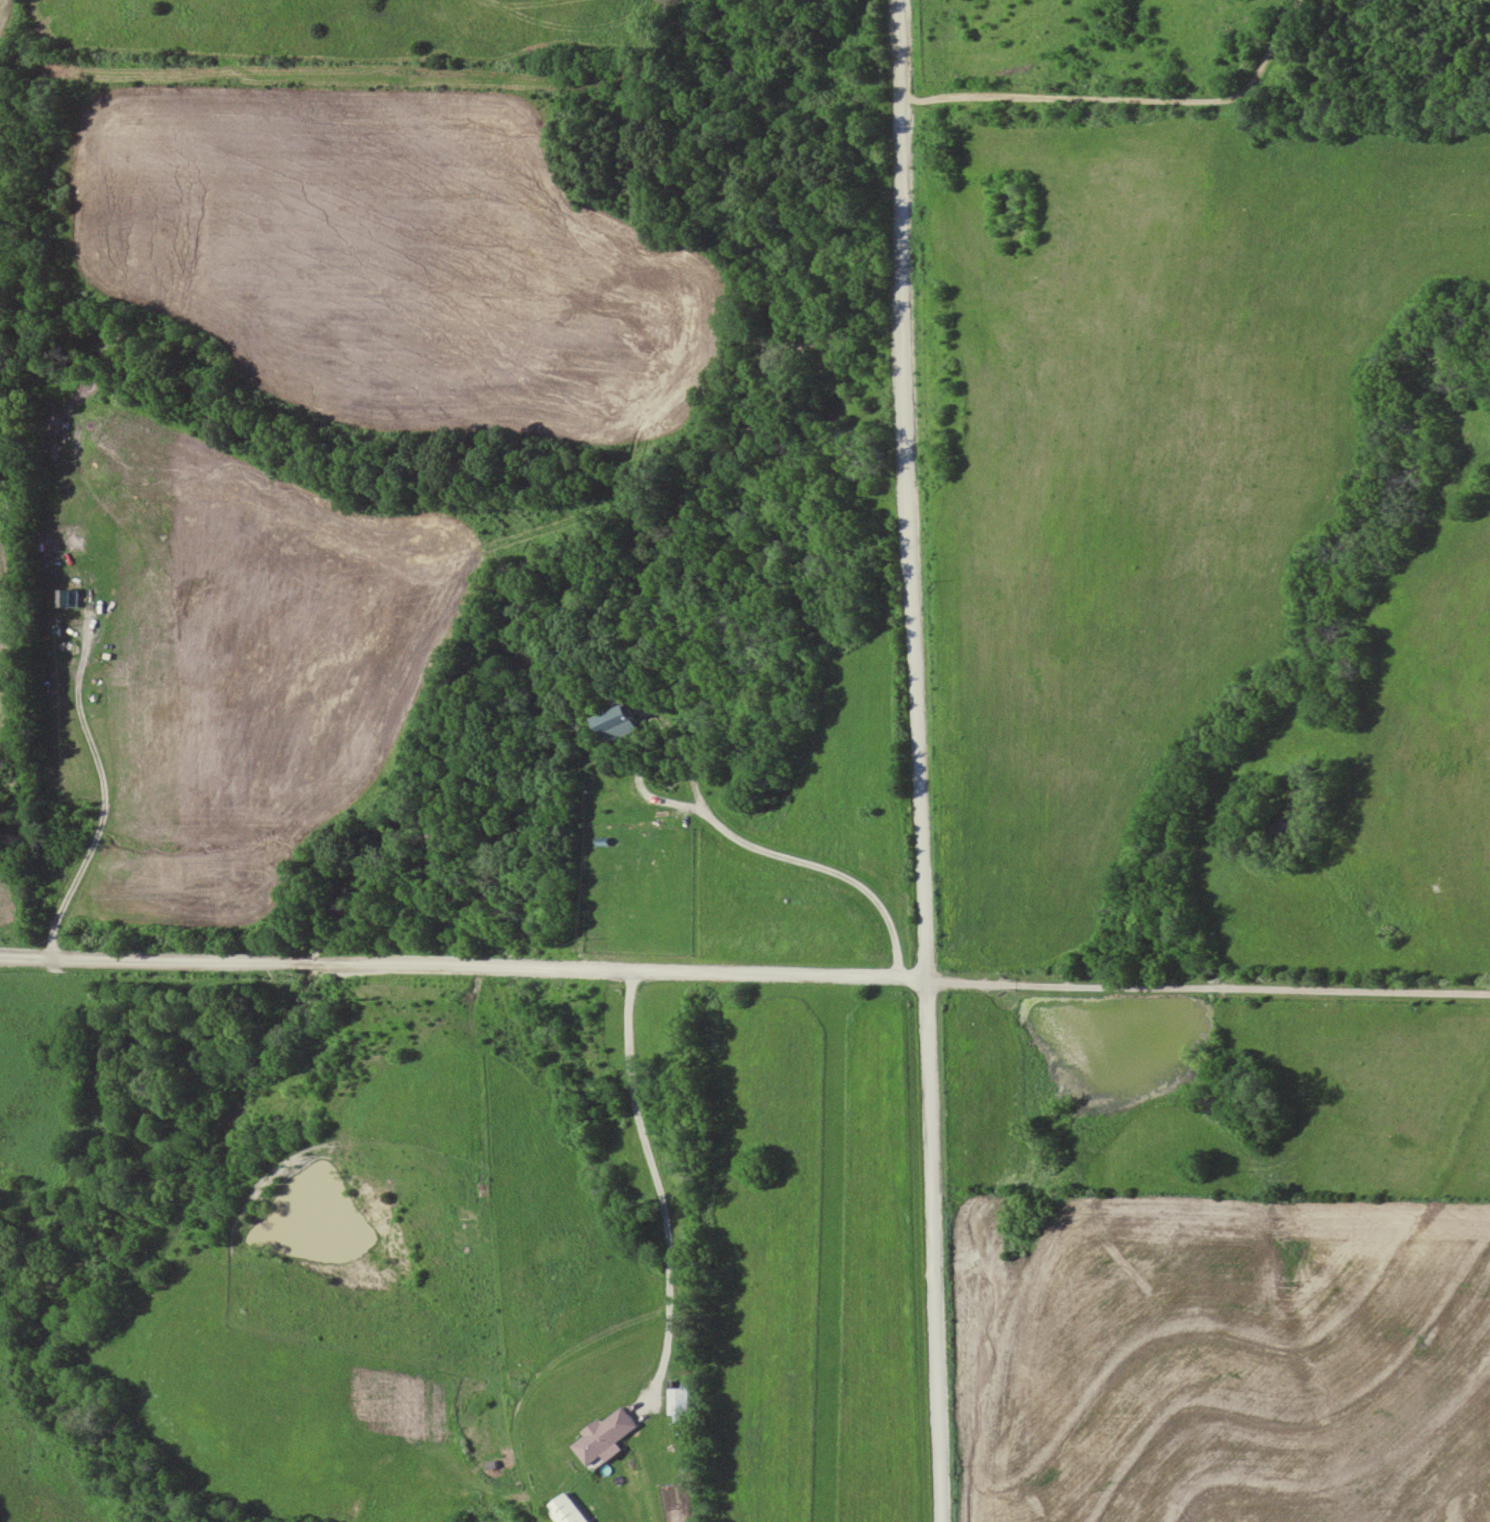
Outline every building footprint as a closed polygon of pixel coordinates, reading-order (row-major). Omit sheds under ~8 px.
[(60,607),(78,607),(78,590),(60,590),(60,607)] [(642,730),(629,693),(616,698),(620,711),(602,718),(611,742),(642,730)] [(693,1379),(672,1379),(672,1422),(693,1422),(693,1379)] [(642,1426),(627,1405),(575,1441),(595,1470),(626,1449),(620,1440),(642,1426)] [(561,1521),(594,1521),(568,1490),(548,1507),(561,1521)]
